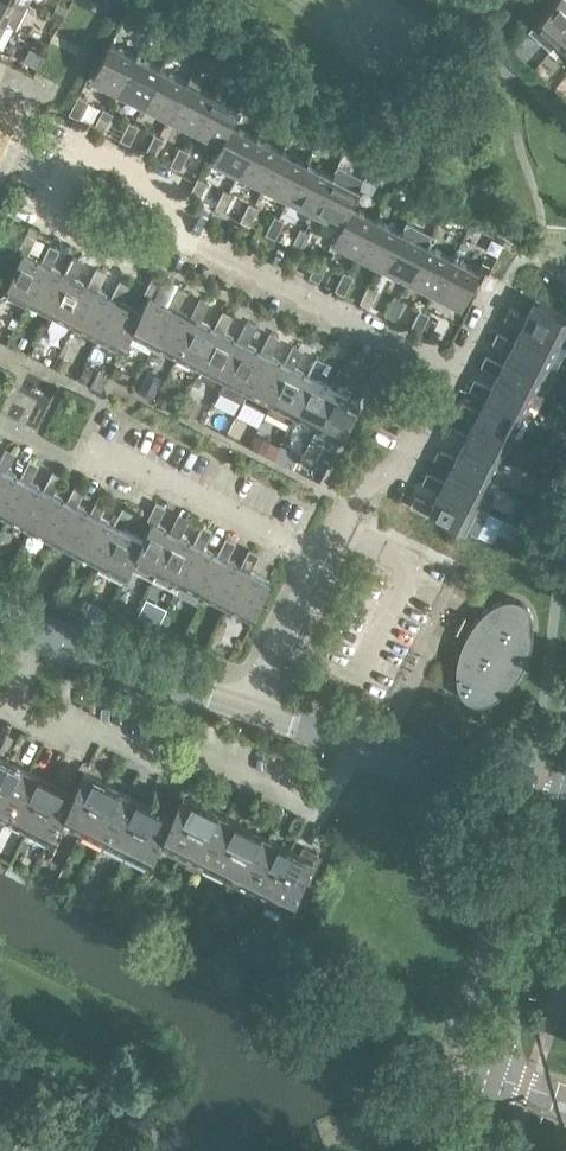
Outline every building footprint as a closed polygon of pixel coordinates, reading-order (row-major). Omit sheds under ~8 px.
[(22,0),(0,0),(0,18),(6,21),(16,26),(28,3),(22,0)] [(530,28),(551,46),(557,39),(558,41),(565,32),(565,0),(555,0),(530,28)] [(62,18),(68,6),(58,1),(52,13),(62,18)] [(172,45),(177,34),(151,22),(146,33),(172,45)] [(18,40),(40,51),(43,43),(22,32),(18,40)] [(91,78),(118,91),(136,56),(109,42),(91,78)] [(36,66),(43,53),(30,46),(23,59),(36,66)] [(161,69),(136,56),(118,91),(143,104),(161,69)] [(538,62),(531,56),(526,62),(532,68),(538,62)] [(187,81),(161,69),(143,104),(169,117),(187,81)] [(212,94),(187,81),(169,117),(194,130),(212,94)] [(88,98),(78,93),(68,112),(78,117),(88,98)] [(238,107),(212,94),(194,130),(221,143),(230,124),(238,107)] [(286,126),(293,113),(273,103),(266,116),(286,126)] [(105,131),(114,112),(104,107),(95,126),(105,131)] [(129,143),(139,124),(129,119),(119,138),(129,143)] [(256,138),(230,124),(221,143),(212,160),(238,173),(256,138)] [(326,144),(331,134),(323,130),(318,140),(326,144)] [(155,156),(164,137),(154,132),(145,151),(155,156)] [(281,150),(256,138),(238,173),(264,186),(281,150)] [(180,168),(190,150),(180,145),(170,163),(180,168)] [(307,163),(281,150),(264,186),(289,198),(307,163)] [(380,156),(376,154),(369,166),(382,173),(385,169),(380,156)] [(332,176),(307,163),(289,198),(314,211),(332,176)] [(364,177),(338,164),(332,176),(314,211),(341,224),(350,206),(364,177)] [(198,175),(189,194),(198,199),(208,180),(198,175)] [(224,212),(234,193),(224,188),(214,207),(224,212)] [(250,224),(259,206),(249,201),(240,219),(250,224)] [(376,219),(350,206),(341,224),(332,242),(358,255),(376,219)] [(275,237),(284,218),(275,213),(265,232),(275,237)] [(401,232),(376,219),(358,255),(384,268),(401,232)] [(401,232),(384,268),(409,280),(427,245),(433,233),(407,220),(401,232)] [(301,250),(310,231),(300,226),(291,245),(301,250)] [(5,287),(29,299),(47,263),(41,260),(28,254),(36,236),(26,231),(17,248),(23,251),(5,287)] [(495,234),(488,247),(498,253),(505,239),(495,234)] [(49,243),(41,260),(47,263),(29,299),(52,311),(70,275),(64,272),(51,265),(60,248),(49,243)] [(452,258),(427,245),(409,280),(434,293),(452,258)] [(73,254),(64,272),(70,275),(52,311),(75,322),(93,287),(87,284),(74,277),(83,259),(73,254)] [(318,257),(309,275),(319,280),(328,262),(318,257)] [(478,271),(452,258),(434,293),(460,306),(478,271)] [(96,266),(87,284),(93,287),(75,322),(99,334),(117,298),(111,296),(98,289),(106,271),(96,266)] [(344,293),(354,275),(344,269),(334,288),(344,293)] [(163,278),(152,274),(144,291),(149,294),(141,311),(131,329),(155,341),(173,306),(167,303),(154,296),(163,278)] [(131,329),(141,311),(121,301),(130,283),(120,278),(111,296),(117,298),(99,334),(95,342),(119,354),(123,346),(131,329)] [(369,306),(379,287),(369,282),(359,301),(369,306)] [(176,285),(167,303),(173,306),(155,341),(179,353),(196,317),(190,314),(178,308),(186,290),(176,285)] [(395,318),(404,300),(394,295),(385,313),(395,318)] [(199,297),(190,314),(196,317),(179,353),(202,365),(220,329),(214,326),(201,320),(210,302),(199,297)] [(535,298),(526,316),(509,308),(504,318),(521,327),(523,322),(558,340),(565,325),(565,314),(535,298)] [(420,331),(430,312),(420,307),(410,326),(420,331)] [(243,341),(237,338),(224,331),(233,314),(223,309),(214,326),(220,329),(202,365),(198,372),(221,384),(243,341)] [(246,320),(237,338),(243,341),(225,376),(248,388),(266,353),(261,350),(247,343),(256,325),(246,320)] [(523,322),(521,327),(514,340),(498,331),(492,341),(509,350),(512,346),(547,363),(558,340),(523,322)] [(269,332),(261,350),(266,353),(248,388),(272,400),(289,364),(284,361),(271,355),(280,337),(269,332)] [(24,347),(28,338),(22,335),(17,344),(24,347)] [(293,344),(284,361),(289,364),(272,400),(267,408),(291,420),(295,412),(313,376),(307,373),(294,367),(303,349),(293,344)] [(512,346),(509,350),(503,363),(486,355),(481,365),(498,373),(499,369),(535,387),(547,363),(512,346)] [(316,356),(307,373),(313,376),(295,412),(318,423),(336,388),(330,385),(318,378),(326,361),(316,356)] [(86,382),(93,369),(85,365),(78,379),(86,382)] [(115,365),(110,375),(125,382),(130,373),(115,365)] [(148,368),(137,388),(152,396),(163,376),(148,368)] [(339,368),(330,385),(336,388),(318,423),(342,435),(360,400),(341,390),(350,372),(339,368)] [(109,375),(98,369),(90,384),(101,390),(109,375)] [(499,369),(498,373),(491,386),(474,378),(469,388),(486,396),(488,392),(523,410),(535,387),(499,369)] [(161,390),(156,399),(168,405),(173,396),(161,390)] [(488,392),(486,396),(479,410),(462,402),(457,411),(474,420),(476,415),(512,433),(523,410),(488,392)] [(203,401),(190,395),(182,411),(195,418),(203,401)] [(476,415),(474,420),(468,433),(451,425),(446,435),(463,443),(465,439),(500,456),(512,433),(476,415)] [(256,433),(249,446),(272,457),(279,444),(256,433)] [(465,439),(463,443),(456,456),(439,448),(434,458),(451,466),(453,462),(488,480),(500,456),(465,439)] [(296,451),(281,443),(273,458),(288,465),(296,451)] [(0,458),(0,466),(2,467),(0,471),(0,510),(7,514),(25,479),(20,476),(7,470),(16,452),(6,446),(0,458)] [(29,458),(20,476),(25,479),(7,514),(31,526),(49,491),(43,488),(30,481),(39,463),(29,458)] [(299,461),(294,458),(290,466),(295,469),(299,461)] [(453,462),(451,466),(444,480),(427,471),(422,481),(439,490),(441,485),(477,503),(488,480),(453,462)] [(53,470),(43,488),(49,491),(31,526),(54,537),(72,502),(67,500),(53,493),(63,475),(53,470)] [(76,482),(67,500),(72,502),(54,537),(77,549),(95,514),(90,511),(77,505),(86,487),(76,482)] [(441,485),(439,490),(432,504),(415,495),(411,505),(428,513),(430,510),(465,527),(477,503),(441,485)] [(99,494),(90,511),(95,514),(77,549),(101,561),(119,526),(113,523),(100,516),(109,499),(99,494)] [(535,505),(521,497),(511,516),(525,524),(535,505)] [(176,531),(171,529),(157,522),(166,506),(156,501),(147,517),(152,520),(143,538),(130,564),(154,576),(176,531)] [(130,564),(143,538),(123,528),(133,510),(122,505),(113,523),(119,526),(101,561),(98,566),(123,578),(130,564)] [(177,588),(181,580),(200,543),(194,540),(181,534),(189,517),(179,512),(171,529),(176,531),(154,576),(177,588)] [(202,524),(194,540),(200,543),(181,580),(204,591),(223,555),(218,552),(204,545),(213,529),(202,524)] [(14,550),(20,538),(8,533),(3,545),(14,550)] [(226,536),(218,552),(223,555),(204,591),(228,603),(246,566),(241,564),(228,557),(236,541),(226,536)] [(249,547),(241,564),(246,566),(228,603),(252,615),(270,579),(251,569),(259,552),(249,547)] [(101,615),(105,607),(85,596),(80,605),(101,615)] [(467,695),(469,700),(480,699),(492,696),(504,689),(511,683),(520,674),(526,662),(530,649),(531,639),(530,630),(527,617),(523,607),(516,597),(510,599),(501,601),(492,606),(480,615),(473,623),(468,631),(462,644),(460,655),(459,668),(460,678),(464,690),(467,695)] [(140,615),(161,625),(169,608),(148,598),(140,615)] [(221,637),(226,626),(219,623),(214,633),(221,637)] [(0,754),(0,776),(9,759),(0,754)] [(9,759),(0,776),(0,809),(8,814),(31,769),(9,759)] [(52,780),(31,769),(8,814),(30,824),(52,780)] [(73,791),(52,780),(30,824),(51,835),(61,814),(63,815),(85,770),(84,770),(73,791)] [(107,781),(85,770),(63,815),(84,825),(107,781)] [(107,781),(84,825),(106,836),(128,792),(107,781)] [(128,792),(106,836),(128,847),(150,803),(128,792)] [(183,793),(172,814),(161,837),(182,847),(205,803),(183,793)] [(150,803),(128,847),(150,859),(161,837),(172,814),(150,803)] [(205,803),(182,847),(204,858),(226,814),(205,803)] [(226,814),(204,858),(226,869),(248,825),(226,814)] [(248,825),(226,869),(248,880),(270,836),(248,825)] [(270,836),(248,880),(269,891),(292,847),(270,836)] [(292,847),(269,891),(292,903),(304,879),(309,882),(323,855),(303,845),(300,851),(292,847)] [(29,879),(33,871),(28,869),(24,877),(29,879)]
